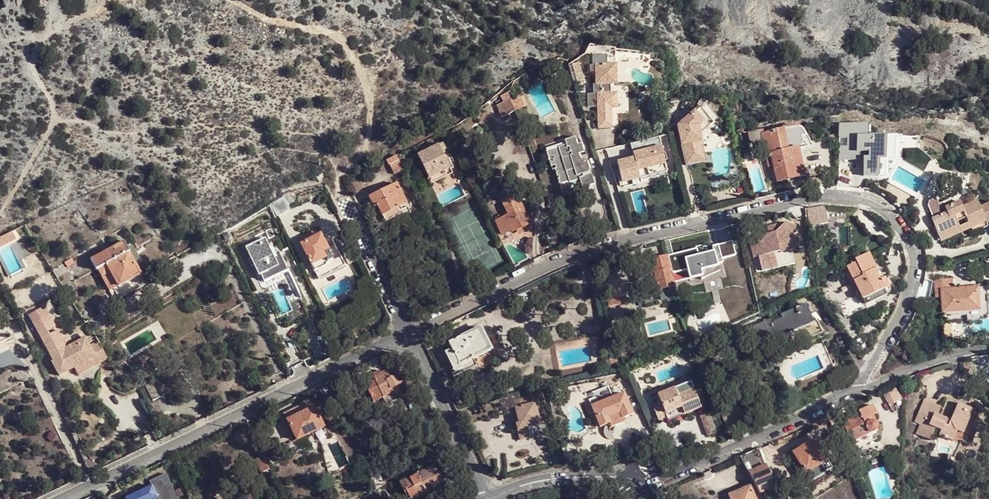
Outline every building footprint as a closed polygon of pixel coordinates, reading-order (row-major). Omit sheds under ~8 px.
[(579,63),(572,65),(575,75),(582,72),(579,63)] [(559,64),(551,66),(553,72),(561,70),(559,64)] [(618,109),(618,93),(608,93),(608,85),(597,85),(597,91),(594,91),(595,95),(587,95),(587,107),(597,107),(597,129),(611,129),(612,120),(612,109),(618,109)] [(519,91),(496,98),(501,116),(524,110),(519,91)] [(698,108),(699,110),(708,120),(711,124),(717,120),(705,104),(704,104),(703,104),(702,104),(700,104),(699,105),(698,106),(698,107),(698,108)] [(708,120),(699,110),(678,127),(685,165),(705,161),(700,134),(698,127),(708,120)] [(711,124),(708,120),(698,127),(700,134),(711,124)] [(895,128),(885,128),(885,137),(896,137),(895,128)] [(784,130),(775,132),(780,152),(789,150),(784,130)] [(780,152),(775,132),(762,134),(762,132),(748,133),(750,144),(762,142),(766,157),(771,156),(772,161),(777,183),(805,176),(798,148),(789,150),(780,152)] [(856,133),(837,133),(837,154),(861,154),(861,162),(859,163),(859,173),(873,173),(872,167),(884,167),(885,155),(891,155),(891,143),(856,144),(856,140),(856,133)] [(566,146),(546,152),(551,167),(555,166),(556,169),(554,170),(557,177),(559,177),(559,179),(557,179),(559,185),(569,182),(570,183),(578,180),(581,189),(594,185),(591,175),(588,175),(588,173),(590,172),(586,159),(580,161),(578,155),(584,153),(581,144),(577,145),(574,137),(564,141),(566,146)] [(438,172),(449,167),(441,151),(445,150),(442,144),(417,156),(429,180),(439,175),(438,172)] [(633,158),(617,161),(621,181),(630,179),(628,172),(639,169),(666,163),(662,146),(632,153),(633,158)] [(398,160),(396,155),(387,160),(394,175),(403,171),(398,160)] [(453,174),(449,167),(438,172),(439,175),(441,180),(453,174)] [(640,176),(639,169),(628,172),(630,179),(640,176)] [(441,180),(439,175),(429,180),(431,184),(441,180)] [(383,216),(400,207),(407,204),(397,185),(370,198),(374,207),(377,206),(382,216),(383,216)] [(295,202),(290,192),(283,196),(289,205),(295,202)] [(953,204),(951,199),(942,203),(947,213),(931,219),(939,236),(959,227),(957,222),(965,218),(968,223),(971,229),(986,222),(987,223),(988,223),(988,204),(980,207),(977,201),(962,207),(963,209),(956,212),(953,204)] [(513,232),(530,224),(519,201),(505,208),(509,215),(506,216),(504,213),(498,216),(500,219),(497,221),(504,235),(512,231),(513,232)] [(960,201),(953,204),(956,212),(963,209),(962,207),(960,201)] [(822,205),(807,208),(810,226),(825,223),(822,205)] [(838,205),(822,205),(825,223),(839,221),(838,205)] [(403,213),(401,210),(400,207),(383,216),(386,221),(403,213)] [(767,227),(769,233),(749,237),(757,272),(795,263),(790,245),(794,244),(792,236),(795,227),(785,222),(783,226),(778,225),(767,227)] [(962,232),(971,229),(968,223),(959,227),(962,232)] [(962,232),(959,227),(939,236),(941,242),(962,232)] [(262,231),(243,241),(248,251),(246,252),(249,260),(251,259),(256,269),(258,268),(260,272),(278,263),(276,259),(282,256),(276,243),(272,245),(269,241),(267,242),(262,231)] [(301,245),(311,266),(313,265),(315,271),(329,264),(326,258),(324,252),(328,250),(324,242),(320,235),(312,239),(308,242),(304,243),(303,244),(301,245)] [(302,239),(304,243),(308,242),(312,239),(310,235),(302,239)] [(313,265),(311,266),(318,279),(345,266),(331,239),(324,242),(328,250),(324,252),(326,258),(329,264),(315,271),(313,265)] [(118,288),(114,290),(119,299),(146,285),(142,275),(123,242),(91,259),(96,269),(98,269),(105,282),(112,278),(118,288)] [(698,248),(683,252),(691,281),(706,277),(704,270),(719,266),(714,251),(700,255),(698,248)] [(855,259),(856,263),(848,266),(854,280),(859,291),(861,296),(842,305),(848,317),(876,304),(874,301),(887,295),(885,289),(890,286),(885,276),(880,279),(875,269),(877,268),(869,252),(855,259)] [(661,300),(678,296),(672,272),(668,257),(667,255),(650,259),(661,300)] [(668,257),(672,272),(681,270),(677,255),(668,257)] [(286,263),(282,256),(276,259),(278,263),(260,272),(262,275),(286,263)] [(73,258),(65,263),(68,268),(76,263),(73,258)] [(856,263),(855,259),(854,258),(840,264),(842,268),(848,266),(856,263)] [(629,263),(619,265),(620,271),(630,269),(629,263)] [(110,292),(114,290),(118,288),(112,278),(105,282),(110,292)] [(855,293),(859,291),(854,280),(850,282),(855,293)] [(962,308),(979,307),(978,288),(940,290),(942,313),(963,312),(962,308)] [(773,357),(822,336),(817,317),(820,316),(817,312),(810,314),(806,303),(780,314),(783,318),(773,322),(771,319),(747,328),(755,347),(767,342),(773,357)] [(980,315),(979,307),(962,308),(963,312),(963,316),(980,315)] [(817,317),(822,336),(829,333),(820,316),(817,317)] [(55,330),(48,317),(35,324),(54,363),(53,364),(61,379),(69,374),(66,368),(63,361),(70,358),(74,365),(76,368),(95,357),(92,351),(88,343),(86,340),(66,350),(57,333),(50,337),(48,333),(55,330)] [(469,360),(473,359),(491,349),(481,328),(449,343),(452,349),(446,353),(456,374),(472,367),(469,360)] [(698,342),(692,345),(700,366),(707,363),(698,342)] [(109,362),(100,346),(92,351),(95,357),(76,368),(80,377),(109,362)] [(690,353),(679,358),(684,367),(694,363),(690,353)] [(983,355),(971,357),(974,371),(984,367),(988,365),(983,355)] [(151,356),(140,362),(143,368),(153,361),(151,356)] [(66,368),(74,365),(70,358),(63,361),(66,368)] [(974,371),(977,382),(988,377),(984,367),(974,371)] [(391,389),(403,383),(398,374),(396,375),(393,368),(372,378),(382,398),(387,395),(385,391),(391,389)] [(160,378),(146,386),(153,401),(168,393),(160,378)] [(328,390),(324,383),(318,386),(322,393),(328,390)] [(408,394),(403,383),(391,389),(393,393),(387,395),(382,398),(387,408),(399,402),(398,399),(408,394)] [(620,413),(622,418),(632,414),(624,393),(612,398),(608,386),(591,393),(594,399),(589,401),(600,426),(610,423),(608,417),(620,413)] [(679,386),(674,388),(677,395),(683,393),(679,386)] [(677,395),(674,388),(657,395),(660,402),(652,405),(659,422),(667,419),(666,416),(680,410),(682,416),(701,408),(693,389),(683,393),(677,395)] [(882,397),(889,408),(902,400),(895,389),(882,397)] [(517,431),(527,428),(542,425),(541,421),(539,421),(533,396),(513,401),(514,408),(518,424),(515,424),(517,431)] [(945,425),(947,418),(938,414),(942,406),(924,399),(915,422),(920,424),(916,433),(930,439),(933,432),(935,428),(942,431),(940,435),(953,441),(957,431),(962,433),(973,409),(959,403),(951,420),(949,426),(945,425)] [(873,434),(874,434),(876,433),(877,432),(879,429),(879,427),(879,426),(878,424),(875,421),(873,416),(877,414),(873,404),(849,416),(851,420),(843,424),(851,442),(869,434),(870,434),(872,434),(873,434)] [(313,407),(287,421),(297,440),(324,427),(313,407)] [(668,422),(682,416),(680,410),(666,416),(667,419),(668,422)] [(624,422),(622,418),(620,413),(608,417),(610,423),(612,426),(624,422)] [(718,433),(712,414),(702,417),(707,437),(718,433)] [(530,438),(527,428),(517,431),(519,440),(530,438)] [(876,439),(873,434),(872,434),(870,434),(869,434),(851,442),(854,449),(876,439)] [(814,469),(828,460),(815,439),(787,456),(805,485),(818,477),(814,469)] [(759,449),(740,457),(761,495),(776,487),(771,476),(766,464),(759,449)] [(270,470),(263,456),(252,462),(255,467),(257,465),(262,474),(270,470)] [(833,468),(828,460),(814,469),(818,477),(833,468)] [(769,463),(766,464),(771,476),(774,474),(769,463)] [(400,482),(408,498),(415,498),(443,486),(433,467),(400,482)] [(385,470),(379,472),(382,480),(388,477),(385,470)] [(379,472),(369,477),(375,490),(383,486),(382,480),(379,472)] [(166,474),(150,482),(152,487),(125,498),(178,498),(166,474)] [(750,486),(728,495),(730,498),(756,498),(750,486)] [(204,491),(208,498),(218,498),(216,496),(220,494),(217,489),(214,491),(212,487),(204,491)] [(375,490),(368,495),(370,498),(380,498),(375,490)]
